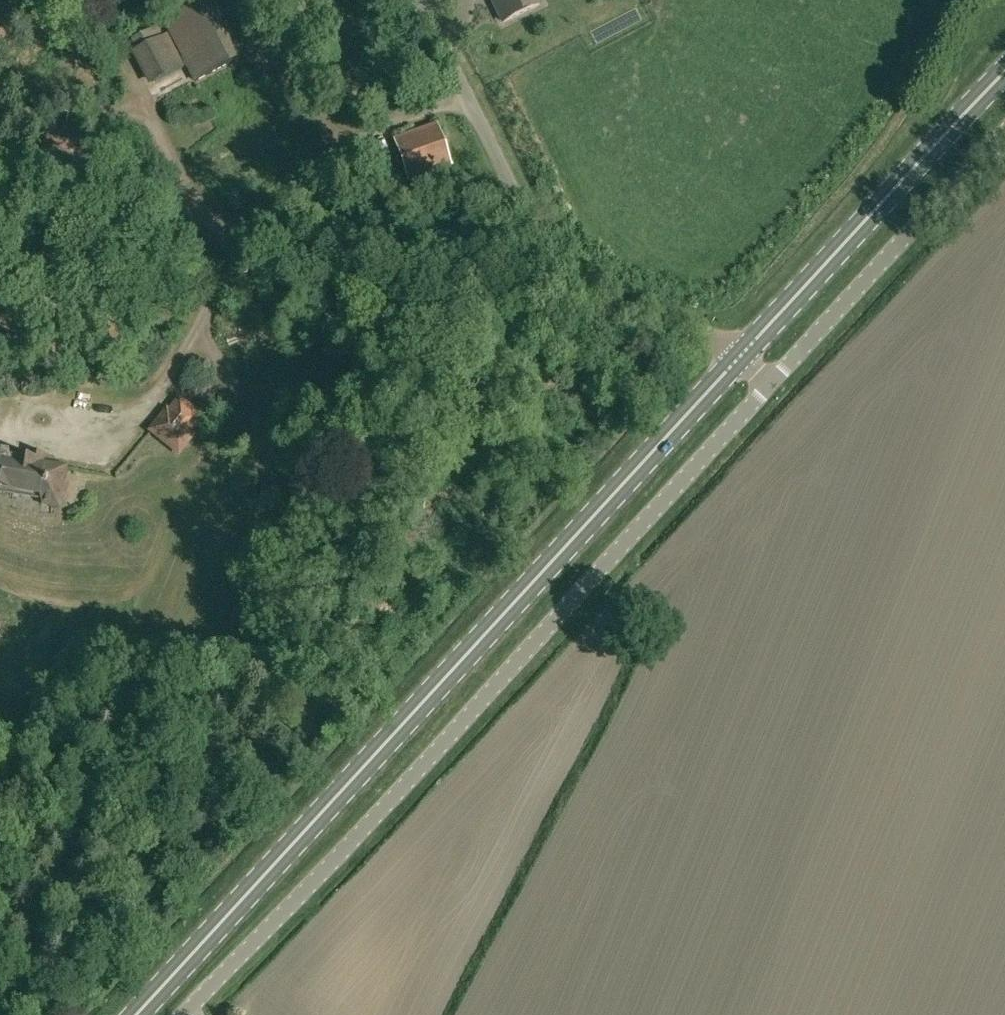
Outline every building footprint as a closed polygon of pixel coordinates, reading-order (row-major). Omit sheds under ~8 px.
[(230,7),(247,31),(266,16),(254,0),(240,0),(230,7)] [(539,0),(489,0),(502,27),(542,6),(539,0)] [(197,82),(236,62),(206,4),(168,23),(197,82)] [(166,35),(157,39),(131,53),(149,88),(184,71),(166,35)] [(436,126),(393,141),(407,182),(450,167),(436,126)] [(164,413),(147,433),(179,458),(198,434),(195,432),(207,420),(180,397),(166,414),(164,413)] [(2,495),(9,491),(43,496),(42,502),(41,507),(60,510),(67,466),(43,462),(28,459),(28,456),(0,451),(0,494),(2,495)]
